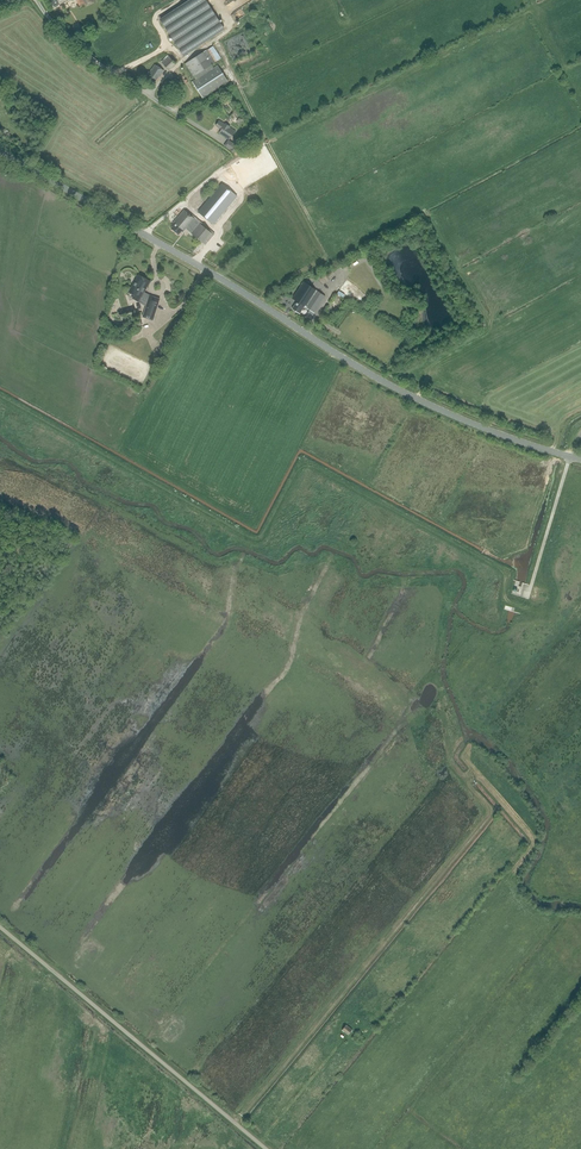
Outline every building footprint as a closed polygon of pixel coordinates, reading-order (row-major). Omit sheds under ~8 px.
[(184,56),(225,30),(206,0),(189,0),(160,19),(184,56)] [(213,46),(184,64),(193,77),(194,76),(195,79),(192,81),(203,98),(228,81),(218,65),(214,68),(211,65),(221,58),(213,46)] [(176,64),(168,56),(161,62),(169,70),(176,64)] [(160,77),(165,70),(154,64),(150,72),(149,71),(146,76),(155,82),(159,77),(160,77)] [(179,92),(185,88),(177,78),(172,83),(179,92)] [(225,123),(219,120),(215,125),(222,130),(219,134),(230,140),(236,131),(230,127),(231,126),(225,123)] [(236,152),(241,144),(236,140),(230,149),(236,152)] [(213,224),(237,196),(222,183),(198,212),(213,224)] [(205,245),(214,234),(185,210),(172,225),(173,226),(171,228),(179,235),(182,231),(183,232),(186,228),(205,245)] [(153,320),(160,299),(150,295),(143,291),(148,282),(137,275),(128,292),(134,295),(132,298),(145,306),(142,317),(153,320)] [(314,313),(325,296),(304,282),(293,298),(297,301),(292,308),(300,313),(305,306),(314,313)] [(348,1035),(352,1029),(346,1024),(342,1030),(348,1035)]
